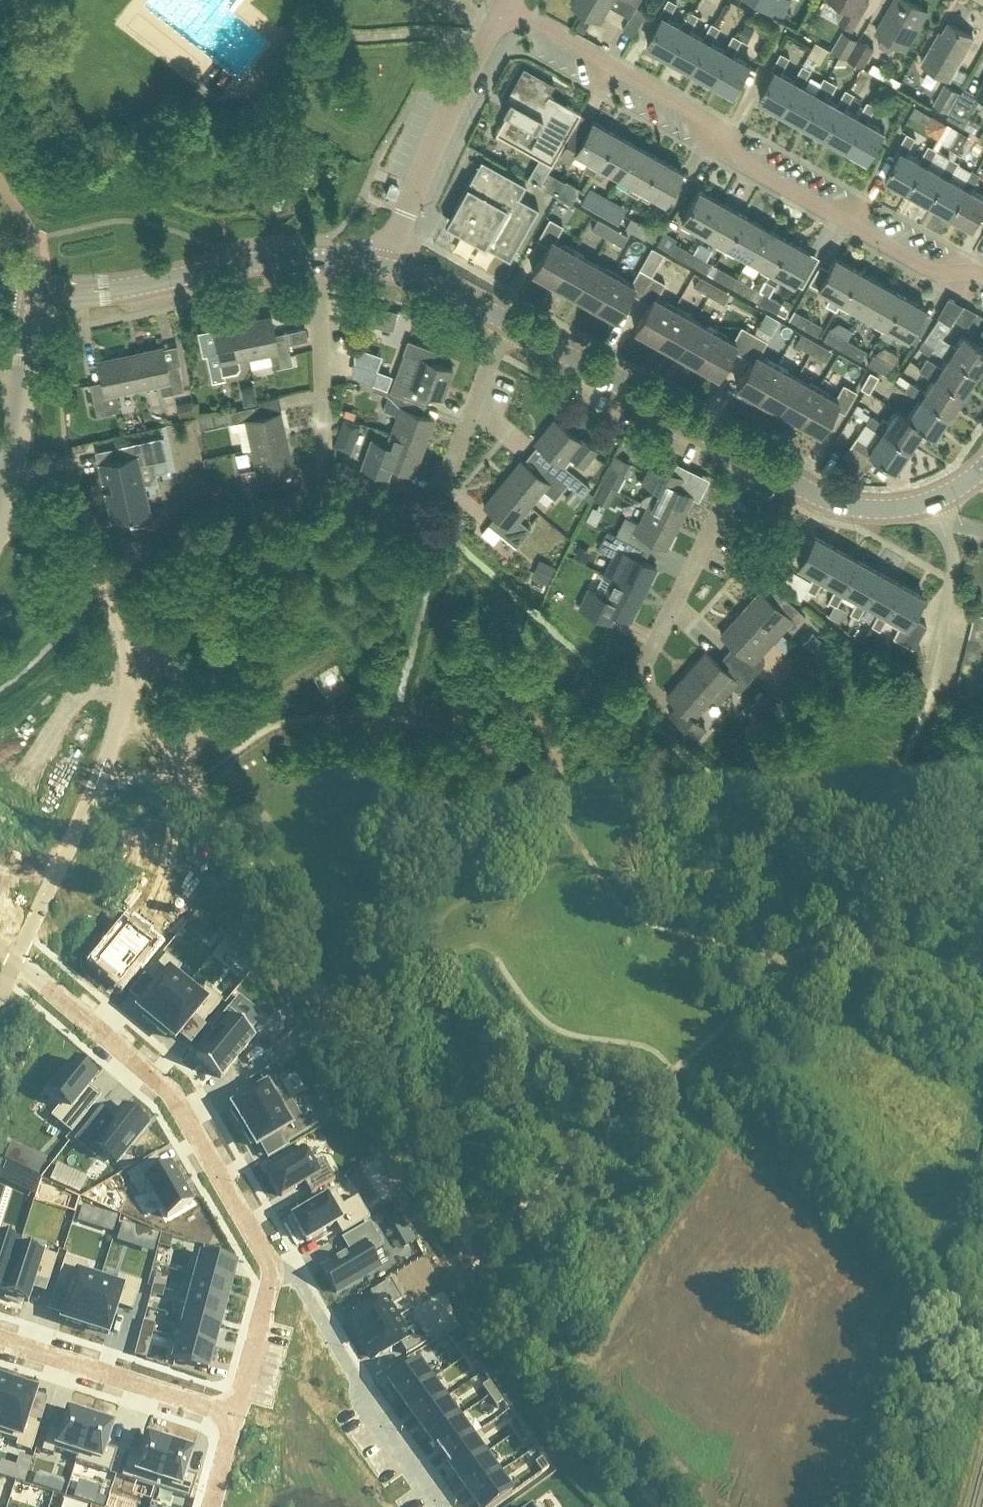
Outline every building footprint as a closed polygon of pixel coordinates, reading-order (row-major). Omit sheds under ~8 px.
[(623,0),(572,0),(571,1),(601,18),(609,5),(629,17),(622,30),(632,36),(645,13),(635,7),(623,0)] [(681,26),(667,19),(676,3),(670,0),(668,0),(659,16),(661,17),(646,44),(668,56),(684,28),(681,26)] [(767,10),(767,9),(780,17),(790,0),(749,0),(767,10)] [(863,0),(830,0),(845,9),(838,21),(853,29),(863,12),(858,9),(863,0)] [(905,49),(927,10),(909,0),(895,0),(876,32),(883,36),(878,45),(889,51),(894,42),(905,49)] [(690,11),(681,26),(684,28),(668,56),(690,69),(706,41),(703,39),(689,31),(697,16),(690,11)] [(949,78),(973,37),(948,23),(942,34),(939,33),(922,63),(949,78)] [(711,24),(703,39),(706,41),(690,69),(712,81),(728,53),(724,51),(710,43),(719,28),(711,24)] [(858,39),(843,31),(833,49),(847,57),(858,39)] [(733,36),(724,51),(728,53),(712,81),(734,94),(750,66),(732,56),(741,40),(733,36)] [(874,47),(860,39),(849,58),(862,66),(874,47)] [(797,83),(794,81),(780,73),(789,58),(780,54),(771,70),(774,72),(759,98),(781,111),(797,83)] [(876,62),(872,71),(903,84),(907,75),(876,62)] [(494,132),(550,163),(579,111),(548,93),(554,82),(522,65),(505,96),(508,98),(502,110),(505,112),(494,132)] [(802,66),(794,81),(797,83),(781,111),(803,123),(819,95),(815,93),(802,85),(810,70),(802,66)] [(824,78),(815,93),(819,95),(803,123),(824,135),(840,107),(837,105),(828,100),(836,85),(824,78)] [(948,112),(959,90),(945,83),(934,104),(948,112)] [(845,90),(837,105),(840,107),(824,135),(846,147),(862,119),(858,117),(845,110),(853,94),(845,90)] [(975,132),(981,123),(970,116),(977,104),(960,94),(947,116),(975,132)] [(867,103),(858,117),(862,119),(846,147),(868,160),(884,132),(866,122),(875,107),(867,103)] [(586,172),(591,175),(613,133),(591,121),(583,134),(572,127),(556,157),(566,162),(575,153),(588,160),(582,171),(583,171),(586,172)] [(968,135),(959,129),(949,147),(958,152),(968,135)] [(606,170),(617,176),(634,145),(613,133),(591,175),(600,180),(606,170)] [(923,163),(919,161),(906,154),(915,139),(906,134),(897,150),(900,152),(885,179),(907,192),(923,163)] [(626,192),(635,196),(656,158),(634,145),(617,176),(631,184),(626,192)] [(928,146),(919,161),(923,163),(907,192),(928,204),(944,176),(940,173),(949,158),(936,151),(928,146)] [(637,196),(646,201),(649,195),(662,202),(680,171),(656,158),(635,196),(636,197),(637,196)] [(928,204),(950,216),(966,188),(963,186),(969,174),(955,166),(957,163),(949,158),(940,173),(944,176),(928,204)] [(525,184),(480,159),(444,223),(508,259),(537,208),(517,196),(525,184)] [(969,174),(963,186),(966,188),(950,216),(972,229),(982,209),(982,198),(970,191),(979,175),(971,171),(969,174)] [(578,187),(565,180),(557,195),(570,202),(578,187)] [(385,193),(394,197),(398,187),(389,183),(385,193)] [(679,221),(702,234),(719,203),(697,190),(679,221)] [(585,191),(579,200),(598,211),(604,201),(585,191)] [(622,212),(604,201),(598,211),(617,222),(622,212)] [(702,234),(724,247),(741,216),(719,203),(702,234)] [(605,236),(612,225),(597,216),(590,227),(605,236)] [(629,216),(624,225),(643,236),(649,227),(629,216)] [(746,259),(764,228),(741,216),(724,247),(746,259)] [(552,285),(571,251),(552,240),(560,226),(548,219),(535,241),(545,247),(531,273),(552,285)] [(626,234),(612,225),(605,236),(620,244),(626,234)] [(746,259),(768,271),(768,272),(785,241),(764,228),(746,259)] [(687,261),(692,251),(674,240),(668,250),(687,261)] [(808,253),(785,241),(768,272),(768,271),(763,280),(773,286),(778,277),(791,284),(808,253)] [(552,285),(572,297),(591,263),(571,251),(552,285)] [(692,251),(687,261),(705,271),(711,261),(692,251)] [(815,289),(838,302),(856,271),(833,258),(815,289)] [(593,308),(612,274),(591,263),(572,297),(593,308)] [(717,265),(712,275),(731,285),(736,276),(717,265)] [(629,294),(638,299),(650,277),(638,269),(629,284),(612,274),(593,308),(614,320),(629,294)] [(860,314),(878,284),(856,271),(838,302),(860,314)] [(693,285),(708,293),(714,283),(699,274),(693,285)] [(755,287),(736,276),(731,285),(749,296),(755,287)] [(654,342),(673,309),(655,299),(663,284),(650,277),(638,299),(648,305),(633,331),(654,342)] [(729,291),(714,283),(708,293),(723,302),(729,291)] [(860,314),(883,327),(900,296),(878,284),(860,314)] [(776,311),(781,301),(762,290),(756,300),(776,311)] [(923,309),(900,296),(883,327),(877,336),(887,341),(892,332),(905,340),(923,309)] [(355,301),(351,318),(392,327),(395,310),(355,301)] [(654,342),(675,354),(694,320),(673,309),(654,342)] [(759,332),(773,340),(784,319),(770,311),(759,332)] [(796,323),(815,333),(821,324),(802,313),(796,323)] [(242,322),(249,358),(269,353),(272,368),(280,366),(291,364),(285,337),(274,339),(269,316),(242,322)] [(947,327),(949,324),(938,317),(924,339),(933,345),(932,348),(947,358),(974,376),(982,362),(982,347),(963,334),(955,346),(941,337),(947,327)] [(695,365),(714,332),(694,320),(675,354),(695,365)] [(239,367),(237,360),(249,358),(242,322),(213,328),(218,351),(207,354),(213,381),(224,378),(223,373),(236,371),(239,367)] [(731,352),(741,357),(753,335),(740,327),(732,342),(714,332),(695,365),(716,377),(731,352)] [(841,348),(846,338),(827,328),(822,337),(841,348)] [(809,351),(816,340),(800,332),(794,342),(809,351)] [(757,400),(776,367),(756,356),(765,341),(753,335),(741,357),(751,363),(736,388),(757,400)] [(291,341),(294,355),(312,350),(309,337),(291,341)] [(865,349),(846,338),(841,348),(860,358),(865,349)] [(831,348),(816,340),(809,351),(825,359),(831,348)] [(402,352),(395,372),(409,377),(406,385),(393,379),(389,391),(415,401),(422,404),(427,392),(441,398),(451,370),(428,362),(433,351),(406,341),(402,352)] [(130,354),(137,388),(159,383),(161,393),(171,390),(172,392),(184,389),(178,364),(166,367),(161,346),(130,354)] [(872,353),(867,362),(886,373),(891,363),(872,353)] [(90,383),(96,409),(97,415),(120,410),(116,393),(137,388),(130,354),(97,361),(101,381),(90,383)] [(933,378),(960,396),(974,376),(947,358),(945,361),(941,367),(926,357),(918,368),(933,379),(933,378)] [(757,400),(777,411),(796,378),(776,367),(757,400)] [(868,391),(877,375),(869,370),(859,386),(868,391)] [(777,411),(798,423),(816,390),(796,378),(777,411)] [(920,399),(947,417),(960,396),(933,378),(933,379),(924,392),(909,382),(904,389),(920,399)] [(833,409),(842,414),(843,414),(855,393),(842,385),(833,399),(816,390),(798,423),(819,435),(833,409)] [(865,401),(882,407),(886,396),(869,390),(865,401)] [(395,415),(388,433),(423,446),(433,420),(418,414),(422,404),(415,401),(389,391),(382,409),(395,415)] [(920,399),(908,417),(922,427),(934,435),(947,417),(920,399)] [(193,414),(191,402),(181,403),(183,415),(193,414)] [(251,447),(287,439),(281,411),(257,416),(255,404),(227,410),(230,422),(245,419),(251,447)] [(865,425),(879,434),(881,432),(907,449),(922,427),(908,417),(896,410),(887,423),(882,420),(880,424),(870,417),(867,422),(865,425)] [(580,440),(578,443),(552,422),(534,444),(551,459),(544,467),(566,486),(571,490),(581,498),(588,489),(562,467),(569,458),(581,468),(594,452),(580,440)] [(893,471),(907,449),(881,432),(879,434),(870,448),(856,438),(843,457),(864,472),(873,458),(893,471)] [(423,446),(388,433),(381,453),(367,448),(364,456),(360,467),(386,477),(391,466),(413,474),(423,446)] [(120,458),(107,461),(101,462),(113,517),(147,510),(137,463),(166,456),(161,435),(114,445),(115,446),(117,446),(120,458)] [(241,469),(243,478),(245,490),(272,484),(270,472),(293,467),(287,439),(251,447),(255,466),(241,469)] [(528,506),(541,491),(553,501),(566,486),(544,467),(537,476),(519,462),(501,484),(528,506)] [(654,489),(651,495),(647,495),(644,497),(641,499),(640,502),(639,502),(639,503),(645,506),(678,523),(691,497),(679,490),(684,480),(650,463),(640,483),(654,489)] [(603,485),(614,491),(621,476),(610,471),(603,485)] [(517,520),(528,506),(501,484),(483,506),(495,517),(481,534),(492,544),(499,535),(515,548),(529,531),(517,520)] [(614,491),(603,485),(596,500),(607,505),(614,491)] [(572,508),(581,498),(571,490),(562,501),(572,508)] [(623,518),(614,536),(648,553),(653,542),(666,548),(678,523),(645,506),(636,524),(623,518)] [(602,575),(609,578),(642,595),(655,569),(643,563),(648,553),(614,536),(605,532),(596,549),(611,557),(602,575)] [(819,579),(835,550),(812,538),(812,537),(796,566),(813,576),(805,590),(814,595),(822,580),(819,579)] [(835,607),(843,593),(840,591),(856,562),(835,550),(819,579),(822,580),(835,588),(827,603),(835,607)] [(862,603),(878,574),(856,562),(840,591),(843,593),(857,600),(848,615),(857,620),(865,605),(862,603)] [(787,583),(799,589),(805,574),(793,568),(787,583)] [(878,632),(887,617),(883,615),(899,586),(878,574),(862,603),(865,605),(879,612),(870,627),(878,632)] [(642,595),(609,578),(600,596),(586,590),(577,608),(609,623),(614,614),(629,621),(642,595)] [(883,615),(887,617),(900,625),(892,639),(913,650),(925,627),(910,619),(922,599),(899,586),(883,615)] [(738,613),(772,643),(785,628),(790,632),(804,617),(783,598),(775,606),(758,591),(738,613)] [(982,628),(982,614),(973,612),(970,624),(982,628)] [(772,643),(738,613),(719,634),(732,646),(725,654),(750,677),(763,663),(758,658),(772,643)] [(970,624),(967,637),(982,641),(982,628),(970,624)] [(967,637),(964,649),(982,653),(982,641),(967,637)] [(961,660),(982,666),(982,653),(964,649),(961,660)] [(712,697),(711,699),(717,705),(731,689),(736,693),(750,677),(725,654),(716,663),(703,652),(685,672),(712,697)] [(961,660),(958,672),(982,678),(982,674),(982,666),(961,660)] [(712,697),(685,672),(665,694),(675,704),(667,713),(695,738),(703,729),(692,719),(711,699),(712,697)] [(955,682),(979,688),(982,678),(958,672),(955,682)] [(761,694),(750,706),(759,714),(770,702),(761,694)] [(165,945),(152,934),(152,933),(132,917),(122,929),(110,944),(113,946),(96,967),(119,986),(133,968),(141,975),(165,945)] [(140,1007),(136,1012),(143,1017),(141,1020),(153,1030),(189,985),(177,975),(180,970),(165,958),(146,981),(155,988),(140,1007)] [(189,985),(153,1030),(164,1039),(167,1036),(173,1042),(177,1038),(193,1019),(202,1027),(221,1003),(206,991),(202,995),(189,985)] [(195,1059),(194,1060),(219,1081),(220,1080),(253,1040),(253,1041),(254,1040),(249,1035),(251,1032),(227,1012),(209,1033),(214,1037),(195,1059)] [(281,1015),(257,1035),(270,1051),(294,1030),(281,1015)] [(53,1082),(42,1096),(58,1110),(50,1120),(70,1136),(87,1115),(75,1105),(87,1089),(95,1080),(74,1063),(56,1085),(53,1082)] [(233,1113),(230,1115),(240,1132),(289,1103),(278,1084),(283,1081),(275,1068),(248,1084),(255,1095),(231,1109),(233,1113)] [(289,1103),(240,1132),(249,1148),(252,1146),(255,1151),(279,1137),(285,1147),(316,1128),(309,1116),(300,1122),(289,1103)] [(96,1117),(74,1143),(93,1158),(98,1151),(115,1165),(146,1127),(123,1109),(114,1120),(108,1127),(96,1117)] [(305,1150),(265,1174),(280,1199),(303,1186),(309,1196),(334,1182),(322,1162),(314,1166),(305,1150)] [(15,1188),(22,1173),(0,1163),(0,1182),(15,1188)] [(149,1164),(126,1177),(138,1198),(149,1192),(166,1221),(191,1206),(183,1193),(184,1192),(179,1185),(169,1168),(156,1176),(149,1164)] [(335,1194),(291,1219),(305,1243),(335,1226),(341,1237),(368,1221),(357,1200),(342,1208),(335,1194)] [(102,1215),(97,1230),(112,1235),(117,1220),(102,1215)] [(335,1264),(321,1272),(335,1296),(378,1271),(370,1257),(382,1250),(368,1226),(341,1242),(349,1256),(344,1258),(344,1257),(342,1258),(343,1259),(336,1263),(335,1262),(334,1263),(335,1264)] [(160,1237),(157,1249),(169,1252),(172,1240),(160,1237)] [(2,1293),(1,1297),(2,1297),(18,1247),(0,1241),(0,1292),(2,1293)] [(18,1247),(2,1297),(5,1298),(4,1302),(21,1307),(22,1304),(26,1305),(33,1285),(46,1289),(56,1259),(41,1254),(39,1258),(18,1251),(19,1247),(18,1247)] [(200,1257),(194,1279),(229,1288),(235,1266),(200,1257)] [(64,1260),(55,1289),(70,1294),(62,1319),(61,1322),(84,1330),(99,1283),(83,1278),(86,1268),(64,1260)] [(99,1283),(84,1330),(106,1337),(116,1309),(131,1314),(140,1285),(118,1278),(114,1288),(99,1283)] [(194,1279),(189,1300),(223,1309),(229,1288),(194,1279)] [(153,1282),(151,1290),(163,1293),(165,1285),(153,1282)] [(352,1324),(349,1326),(359,1343),(398,1321),(390,1308),(401,1302),(389,1282),(368,1294),(374,1305),(350,1320),(352,1324)] [(151,1290),(149,1298),(161,1301),(163,1293),(151,1290)] [(189,1300),(183,1321),(218,1330),(223,1309),(189,1300)] [(183,1321),(178,1342),(212,1351),(218,1330),(183,1321)] [(398,1321),(359,1343),(368,1358),(371,1357),(374,1361),(399,1347),(405,1357),(426,1345),(415,1327),(405,1333),(398,1321)] [(142,1324),(140,1332),(152,1335),(154,1327),(142,1324)] [(140,1332),(138,1340),(150,1343),(152,1335),(140,1332)] [(178,1342),(172,1363),(207,1373),(212,1351),(178,1342)] [(462,1346),(455,1351),(462,1361),(469,1356),(467,1353),(462,1346)] [(469,1356),(462,1361),(469,1370),(476,1366),(469,1356)] [(416,1364),(387,1385),(401,1405),(430,1384),(416,1364)] [(12,1386),(10,1385),(11,1382),(0,1378),(0,1423),(12,1386)] [(0,1423),(0,1439),(16,1444),(14,1450),(30,1455),(39,1426),(26,1422),(34,1397),(35,1394),(32,1393),(33,1389),(16,1383),(14,1387),(12,1386),(0,1423)] [(488,1383),(481,1388),(488,1398),(495,1393),(488,1383)] [(430,1384),(401,1405),(415,1423),(444,1402),(430,1384)] [(495,1393),(488,1398),(495,1408),(502,1403),(495,1393)] [(444,1402),(415,1423),(428,1442),(457,1421),(444,1402)] [(48,1432),(41,1455),(52,1458),(54,1454),(75,1460),(73,1465),(75,1465),(89,1420),(67,1412),(59,1435),(48,1432)] [(89,1420),(75,1465),(109,1476),(116,1454),(105,1450),(112,1427),(89,1420)] [(457,1421),(428,1442),(441,1460),(470,1439),(457,1421)] [(514,1421),(507,1426),(514,1436),(521,1431),(514,1421)] [(521,1431),(514,1436),(521,1445),(528,1441),(521,1431)] [(128,1457),(120,1480),(154,1491),(169,1446),(147,1438),(139,1461),(128,1457)] [(470,1439),(441,1460),(454,1479),(483,1458),(470,1439)] [(169,1446),(154,1491),(189,1502),(196,1480),(185,1476),(192,1453),(169,1446)] [(483,1458),(454,1479),(468,1497),(497,1476),(483,1458)] [(541,1460),(534,1465),(541,1475),(548,1470),(541,1460)] [(468,1497),(475,1506),(495,1506),(511,1495),(497,1476),(468,1497)]
